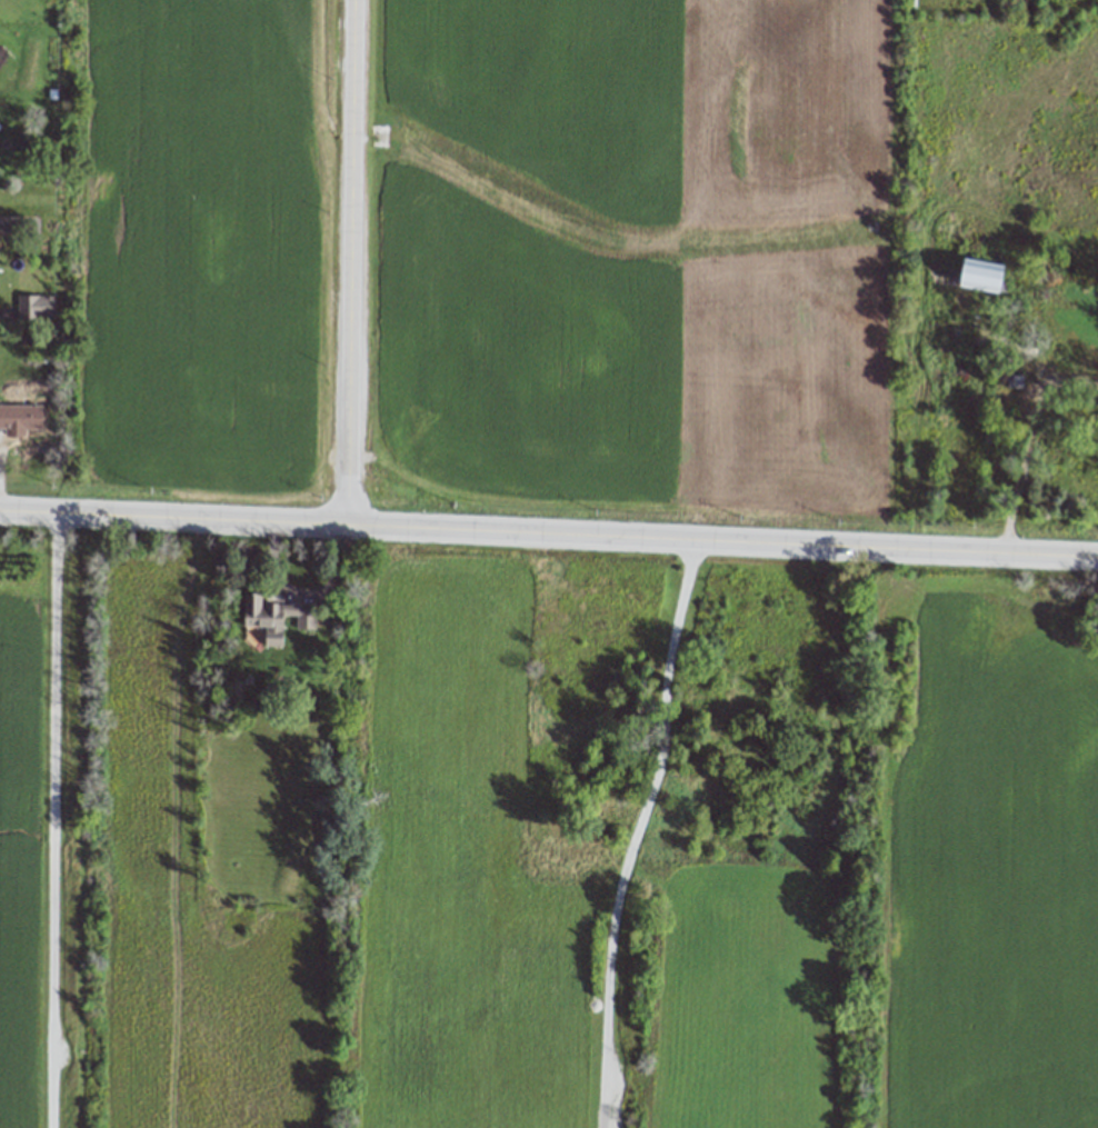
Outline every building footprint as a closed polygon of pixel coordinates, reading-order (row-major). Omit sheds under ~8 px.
[(957,285),(998,293),(1003,266),(963,258),(957,285)] [(17,295),(17,320),(52,321),(52,296),(17,295)] [(0,405),(0,429),(4,429),(4,437),(25,437),(25,429),(41,430),(41,406),(0,405)] [(243,627),(264,627),(264,646),(281,646),(282,616),(295,616),(295,629),(314,629),(314,605),(263,605),(263,594),(243,593),(243,627)]
